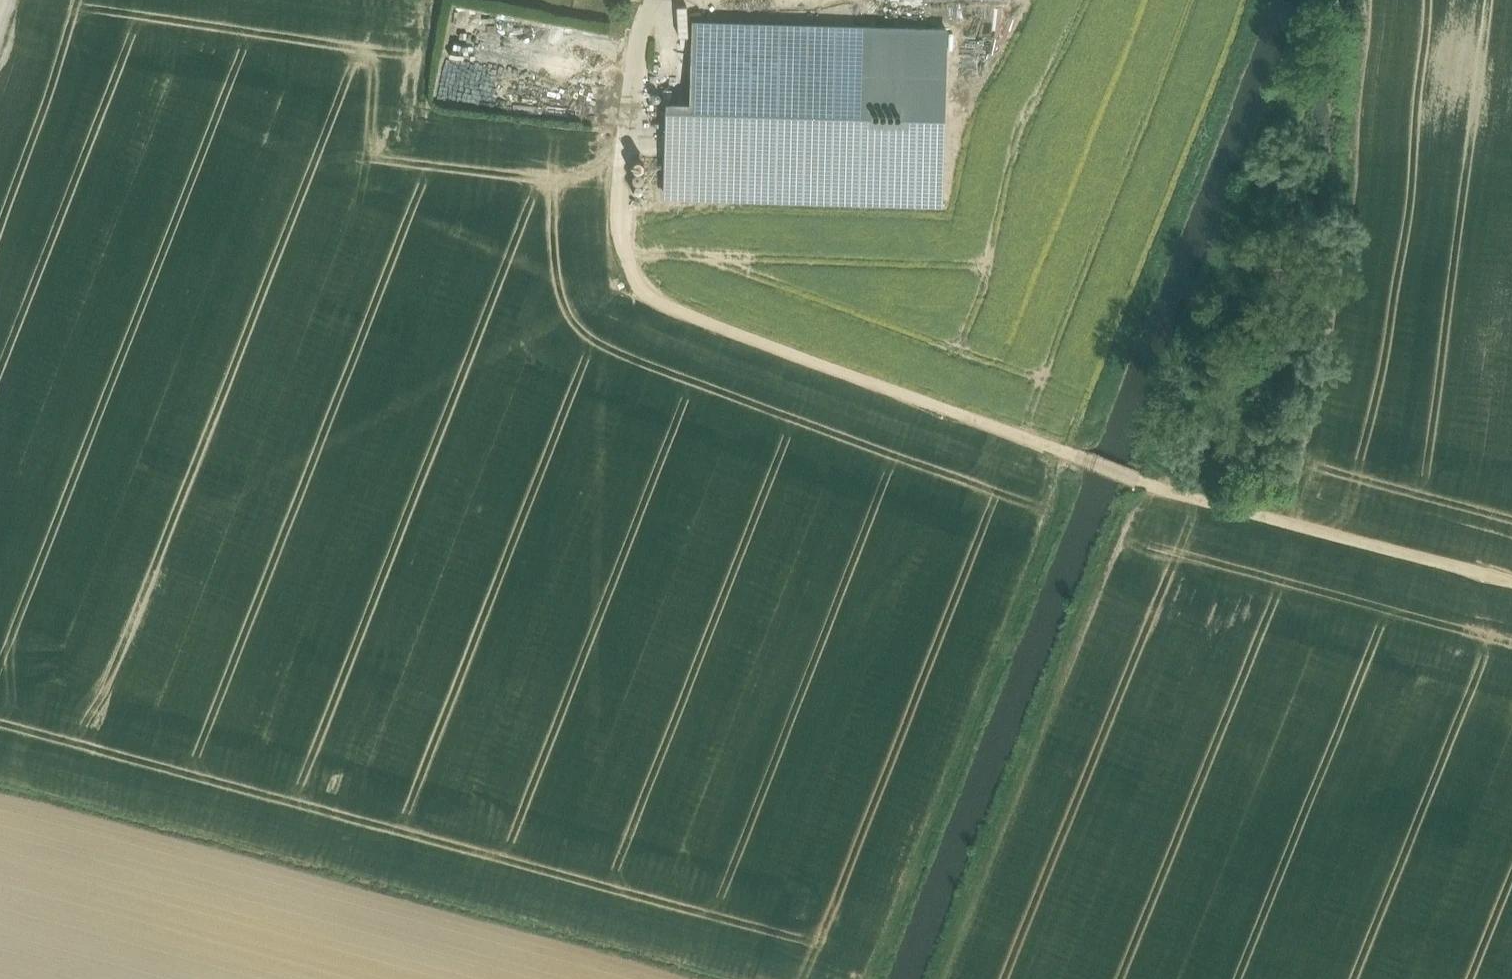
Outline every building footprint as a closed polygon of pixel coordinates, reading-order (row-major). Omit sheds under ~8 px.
[(955,29),(699,20),(695,116),(673,116),(670,201),(949,210),(955,29)]
